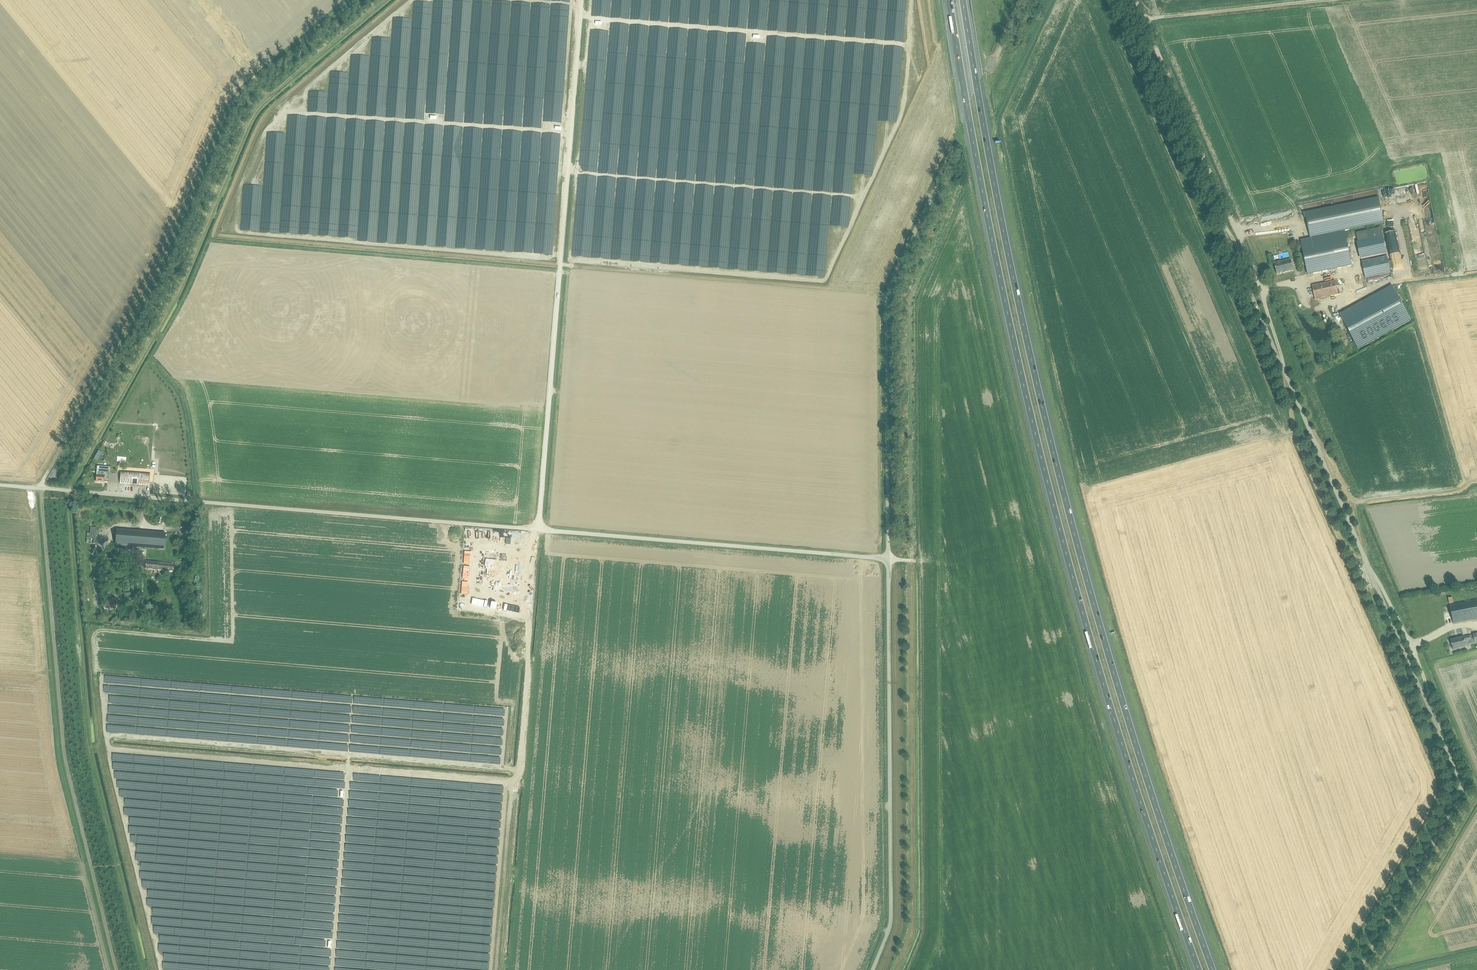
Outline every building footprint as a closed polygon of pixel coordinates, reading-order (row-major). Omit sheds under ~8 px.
[(1379,198),(1305,213),(1310,238),(1345,231),(1384,223),(1379,198)] [(1352,266),(1345,231),(1310,239),(1301,241),(1303,253),(1306,266),(1308,275),(1352,266)] [(1383,236),(1357,242),(1360,259),(1387,254),(1383,236)] [(1365,279),(1391,273),(1389,268),(1392,268),(1391,261),(1388,262),(1387,256),(1362,262),(1365,279)] [(1277,275),(1282,274),(1293,271),(1291,260),(1275,264),(1277,275)] [(1343,273),(1309,280),(1314,304),(1348,297),(1343,273)] [(1392,286),(1339,314),(1358,350),(1411,321),(1392,286)] [(1345,332),(1344,332),(1339,335),(1343,342),(1349,339),(1345,332)] [(90,464),(95,465),(96,460),(100,461),(102,454),(100,454),(101,449),(95,447),(90,464)] [(99,465),(97,465),(96,482),(104,482),(105,476),(102,476),(102,471),(102,470),(101,470),(102,467),(99,467),(99,465)] [(150,473),(121,471),(120,484),(149,486),(150,473)] [(116,530),(115,546),(164,549),(165,533),(116,530)] [(183,564),(184,548),(177,547),(176,564),(183,564)] [(146,561),(145,569),(172,572),(173,564),(146,561)] [(1450,605),(1453,623),(1458,622),(1476,618),(1476,600),(1455,604),(1450,605)] [(1464,637),(1456,639),(1451,640),(1453,650),(1466,647),(1465,642),(1466,642),(1466,644),(1469,643),(1469,641),(1471,641),(1470,636),(1464,637)]
